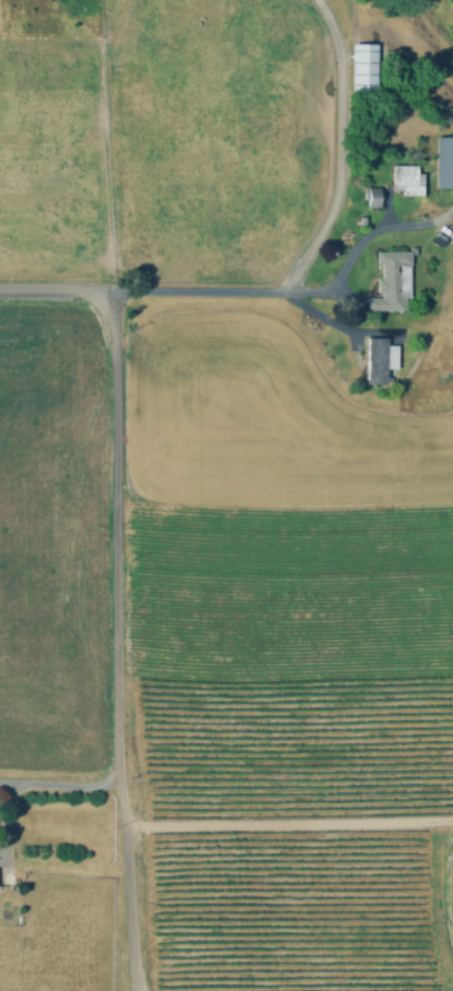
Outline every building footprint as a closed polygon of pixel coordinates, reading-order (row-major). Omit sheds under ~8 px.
[(351,47),(375,47),(375,86),(351,86),(351,47)] [(450,149),(452,149),(452,192),(449,192),(448,193),(435,193),(436,143),(450,143),(450,149)] [(418,179),(422,179),(422,200),(402,200),(402,194),(391,193),(392,168),(419,169),(418,179)] [(366,192),(377,191),(378,212),(367,213),(366,192)] [(431,244),(436,236),(444,241),(439,249),(431,244)] [(375,256),(409,256),(409,268),(407,268),(407,303),(380,303),(380,295),(375,295),(375,283),(380,283),(380,268),(375,268),(375,256)] [(383,348),(398,348),(397,386),(382,386),(382,387),(365,386),(366,341),(384,342),(383,348)]
